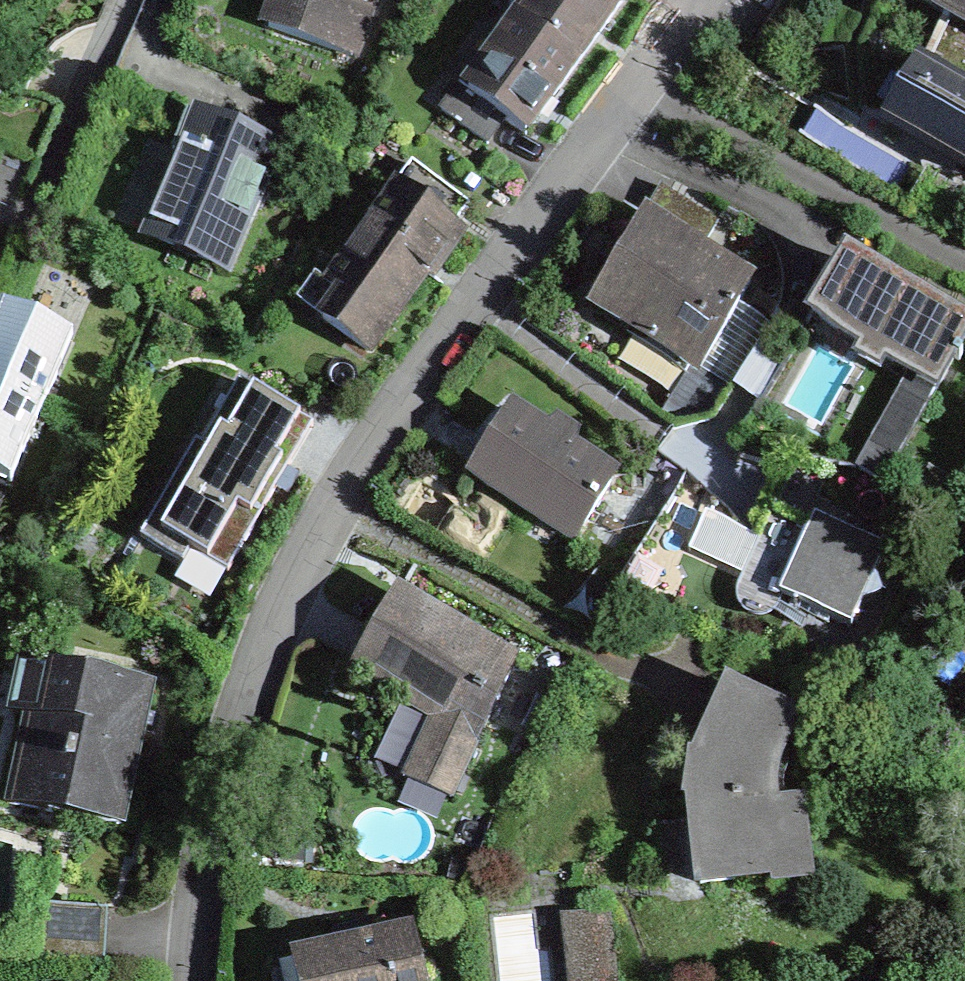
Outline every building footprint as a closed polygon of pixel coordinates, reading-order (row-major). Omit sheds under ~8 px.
[(268,27),(351,56),(371,0),(278,0),(268,27)] [(578,62),(595,39),(623,0),(530,0),(517,18),(521,21),(578,62)] [(946,8),(924,48),(964,73),(964,0),(932,0),(946,8)] [(578,62),(521,21),(469,92),(459,85),(441,111),(487,144),(504,120),(525,135),(541,113),(578,62)] [(918,44),(878,111),(964,162),(964,73),(924,48),(918,44)] [(209,126),(187,116),(172,150),(182,155),(148,235),(227,269),(276,155),(209,126)] [(424,272),(429,276),(460,234),(452,228),(469,205),(427,174),(410,198),(398,189),(328,284),(340,293),(322,318),(366,350),(384,326),(385,327),(391,319),(390,319),(405,299),(424,272)] [(718,221),(663,187),(603,285),(593,301),(700,366),(700,365),(749,284),(698,253),(718,221)] [(883,483),(953,359),(959,362),(962,356),(957,353),(964,338),(964,329),(845,261),(820,302),(811,317),(910,373),(857,468),(883,483)] [(41,410),(72,338),(1,308),(0,310),(0,393),(41,410)] [(195,443),(140,538),(183,563),(190,550),(227,572),(276,488),(313,424),(239,382),(201,447),(195,443)] [(41,410),(0,393),(0,478),(10,482),(41,410)] [(489,445),(472,472),(575,537),(614,476),(572,450),(577,434),(557,421),(545,432),(510,410),(489,445)] [(814,518),(808,532),(771,514),(760,538),(739,585),(737,589),(736,594),(736,598),(737,603),(739,607),(742,610),(745,613),(749,616),(754,617),(758,618),(762,617),(767,616),(770,614),(774,612),(777,608),(779,605),(782,597),(791,602),(788,609),(798,614),(801,606),(851,628),(863,601),(880,595),(874,578),(886,551),(814,518)] [(435,714),(405,777),(451,797),(514,663),(395,595),(370,639),(353,668),(435,714)] [(10,804),(120,828),(134,764),(150,688),(40,664),(10,804)] [(690,800),(700,883),(807,870),(800,806),(773,809),(771,791),(771,782),(772,773),(774,764),(777,756),(794,718),(729,689),(697,761),(696,762),(693,762),(688,800),(690,800)] [(104,963),(107,909),(42,904),(39,959),(104,963)] [(566,917),(573,980),(615,980),(608,913),(566,917)] [(360,943),(356,926),(345,928),(334,931),(338,948),(292,960),(293,961),(297,980),(425,980),(413,930),(360,943)]
